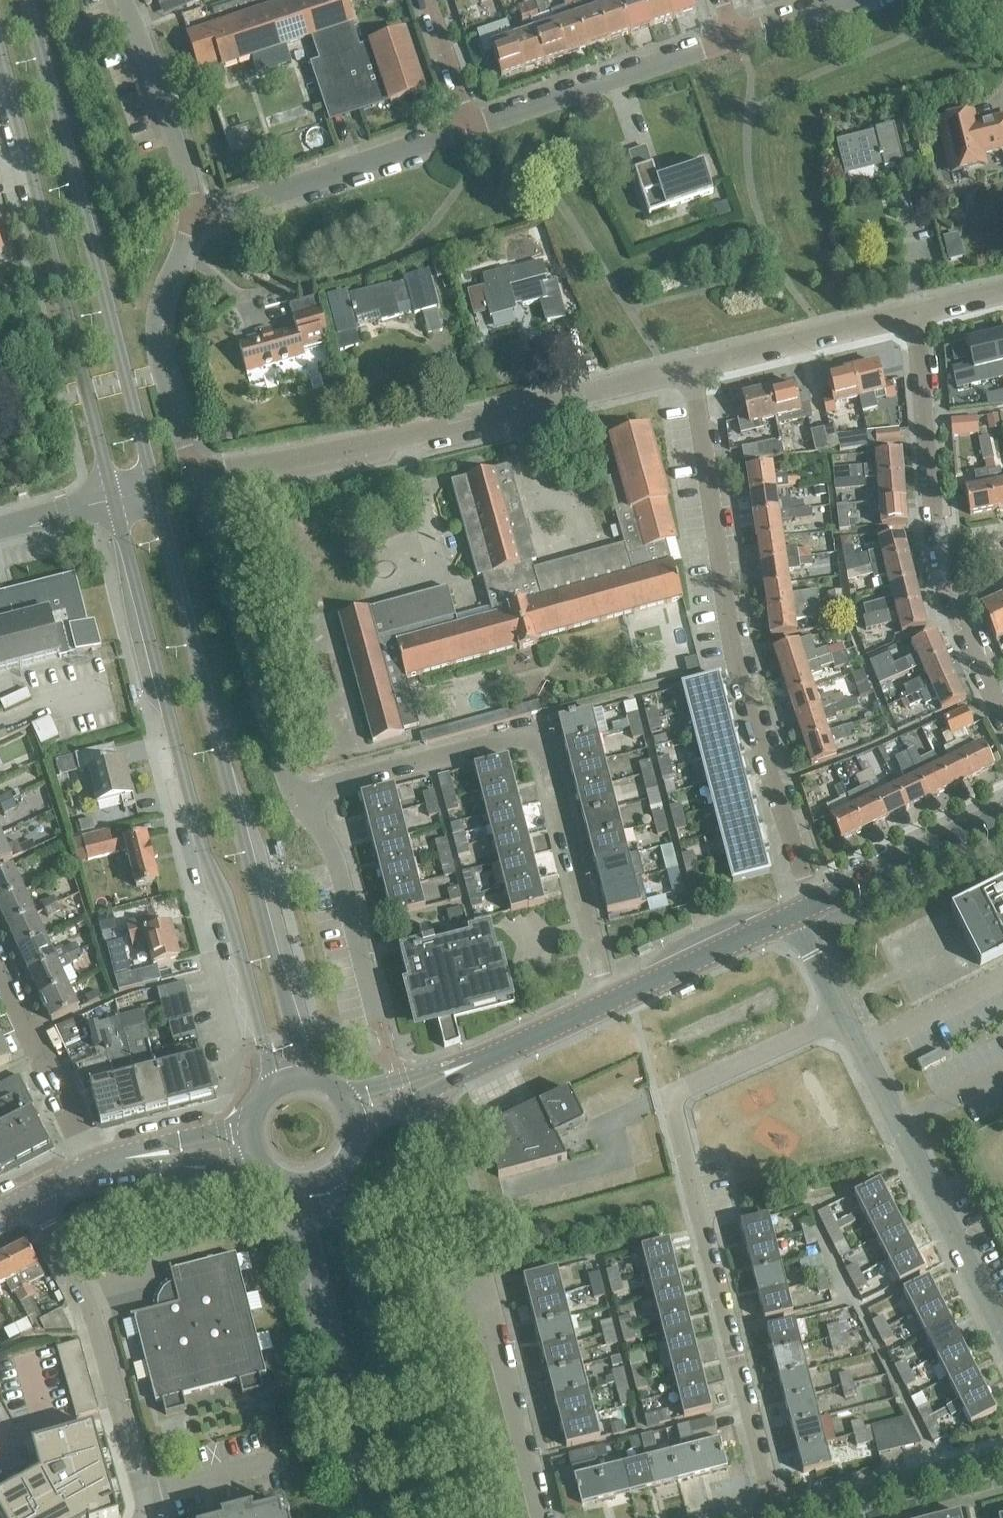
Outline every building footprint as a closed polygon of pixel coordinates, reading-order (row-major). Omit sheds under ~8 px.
[(186,8),(205,0),(183,0),(186,8)] [(312,36),(313,35),(301,0),(291,0),(187,35),(199,70),(221,62),(223,66),(312,36)] [(312,36),(321,62),(312,65),(326,108),(353,99),(358,112),(390,102),(390,103),(424,92),(404,32),(370,44),(371,45),(359,49),(350,24),(353,23),(345,0),(301,0),(313,35),(312,36)] [(545,63),(566,56),(553,16),(552,15),(539,19),(532,0),(524,0),(525,5),(535,32),(545,63)] [(566,56),(588,48),(574,7),(571,0),(563,0),(566,8),(565,8),(566,12),(553,16),(566,56)] [(598,10),(585,14),(580,0),(571,0),(574,7),(588,48),(609,41),(598,10)] [(609,41),(631,34),(619,0),(595,0),(598,10),(609,41)] [(631,34),(652,27),(643,0),(619,0),(631,34)] [(652,27),(674,19),(667,0),(643,0),(652,27)] [(674,19),(696,12),(691,0),(667,0),(674,19)] [(510,29),(508,29),(512,39),(523,71),(545,63),(535,32),(525,5),(518,7),(521,17),(520,18),(525,34),(513,38),(510,29)] [(484,55),(493,52),(501,78),(523,71),(512,39),(508,29),(506,22),(477,32),(484,55)] [(950,170),(985,162),(983,154),(1002,149),(1002,118),(976,125),(975,121),(964,124),(962,117),(938,123),(950,170)] [(886,171),(905,166),(895,127),(875,132),(876,134),(837,144),(845,176),(875,169),(874,166),(884,163),(886,171)] [(674,207),(711,195),(700,161),(654,175),(651,167),(635,172),(648,215),(669,208),(671,215),(676,213),(674,207)] [(966,232),(949,232),(950,257),(966,257),(966,232)] [(482,277),(485,288),(468,293),(474,315),(488,312),(489,316),(514,309),(513,303),(517,302),(524,307),(543,302),(549,322),(566,317),(556,280),(548,282),(543,262),(510,271),(510,269),(482,277)] [(398,318),(398,316),(413,313),(414,315),(423,313),(429,335),(443,332),(428,274),(405,279),(406,284),(348,299),(347,293),(327,298),(337,334),(334,335),(339,352),(359,347),(355,331),(359,330),(356,320),(380,314),(382,322),(398,318)] [(322,334),(327,332),(318,298),(290,305),(297,329),(240,345),(248,374),(264,369),(263,367),(305,356),(305,353),(326,347),(322,334)] [(993,336),(1002,379),(1002,334),(993,336)] [(1002,379),(993,336),(967,342),(972,364),(963,366),(967,379),(976,377),(978,385),(1002,379)] [(879,364),(852,370),(859,399),(862,412),(877,409),(874,396),(885,393),(887,399),(897,397),(894,383),(884,386),(879,364)] [(859,399),(852,370),(827,376),(833,398),(823,401),(826,414),(836,411),(834,404),(859,399)] [(794,384),(768,391),(775,419),(777,426),(813,417),(810,405),(812,405),(809,393),(797,396),(794,384)] [(748,418),(737,421),(738,426),(740,435),(764,429),(762,422),(775,419),(768,391),(743,397),(748,418)] [(950,420),(952,437),(978,435),(977,418),(950,420)] [(370,606),(338,615),(372,742),(404,733),(403,730),(419,726),(406,677),(518,647),(519,648),(535,644),(534,638),(681,599),(671,562),(670,562),(664,540),(674,537),(663,499),(666,498),(647,427),(609,437),(619,474),(605,478),(623,547),(533,572),(531,564),(536,563),(510,468),(451,484),(476,576),(481,575),(490,608),(455,618),(447,587),(370,608),(370,606)] [(836,427),(823,430),(828,451),(840,448),(836,427)] [(828,451),(823,430),(811,433),(816,454),(828,451)] [(875,433),(876,447),(900,445),(899,431),(875,433)] [(986,472),(994,510),(1002,508),(1002,474),(1002,469),(997,470),(990,435),(978,438),(986,472)] [(781,440),(754,446),(757,459),(784,454),(781,440)] [(853,467),(834,469),(835,482),(865,480),(878,479),(904,476),(902,452),(876,454),(877,466),(865,467),(863,467),(863,466),(853,467)] [(748,469),(751,494),(777,490),(802,486),(800,477),(789,479),(788,475),(776,477),(774,465),(748,469)] [(994,510),(986,472),(974,474),(976,487),(964,489),(970,515),(994,510)] [(878,479),(880,501),(906,499),(904,476),(878,479)] [(865,480),(835,482),(836,491),(866,488),(865,480)] [(751,494),(754,517),(805,509),(804,501),(792,503),(791,499),(779,501),(777,490),(751,494)] [(906,499),(880,501),(882,527),(908,525),(906,499)] [(849,529),(847,505),(837,506),(839,530),(849,529)] [(754,517),(758,540),(784,536),(782,521),(796,519),(796,521),(814,519),(812,508),(805,509),(754,517)] [(844,561),(847,573),(909,557),(903,534),(878,541),(880,552),(844,561)] [(758,540),(761,563),(787,559),(799,558),(811,556),(810,547),(798,549),(797,546),(786,548),(784,536),(758,540)] [(811,556),(799,558),(800,566),(813,564),(811,556)] [(887,578),(889,587),(914,581),(909,557),(847,573),(848,583),(875,576),(876,580),(887,578)] [(787,559),(761,563),(764,588),(791,584),(789,572),(801,570),(800,566),(799,558),(787,559)] [(82,601),(76,575),(0,594),(0,672),(59,657),(60,659),(101,648),(95,623),(88,624),(82,601)] [(867,610),(869,617),(920,604),(914,581),(889,587),(893,603),(867,610)] [(764,588),(768,612),(820,604),(818,591),(792,594),(791,584),(764,588)] [(1002,597),(981,607),(996,642),(1002,639),(1002,597)] [(820,604),(768,612),(771,636),(798,632),(796,621),(836,615),(834,602),(820,604)] [(920,604),(869,617),(863,619),(866,631),(898,623),(901,637),(927,630),(920,604)] [(880,685),(922,666),(946,656),(936,633),(912,644),(918,657),(894,667),(888,654),(869,663),(880,685)] [(773,649),(781,672),(830,656),(827,646),(815,650),(811,636),(773,649)] [(781,672),(788,696),(814,687),(810,676),(822,672),(821,669),(833,665),(834,669),(849,664),(845,651),(830,656),(781,672)] [(903,687),(909,698),(955,677),(946,656),(922,666),(927,676),(903,687)] [(852,675),(859,697),(871,694),(864,671),(852,675)] [(955,677),(909,698),(911,705),(923,699),(925,703),(937,697),(942,708),(962,699),(965,698),(955,677)] [(718,678),(683,687),(689,713),(726,704),(720,682),(720,679),(719,678),(718,678)] [(788,696),(796,719),(846,702),(843,694),(830,698),(829,693),(817,697),(814,687),(788,696)] [(0,702),(5,712),(32,699),(27,690),(0,702)] [(643,698),(649,723),(659,721),(652,696),(643,698)] [(796,719),(803,741),(828,733),(825,722),(837,718),(836,714),(858,707),(855,699),(846,702),(796,719)] [(421,734),(423,744),(540,712),(538,702),(421,734)] [(726,704),(689,713),(695,736),(732,727),(727,707),(726,704)] [(972,779),(994,769),(1002,765),(1002,761),(999,753),(989,758),(983,745),(973,750),(964,731),(974,726),(966,709),(944,719),(950,733),(972,779)] [(557,719),(564,744),(598,735),(591,710),(557,719)] [(627,715),(630,727),(640,724),(637,712),(627,715)] [(53,717),(34,726),(44,747),(62,738),(53,717)] [(659,721),(649,723),(652,734),(662,732),(659,721)] [(640,724),(630,727),(633,739),(643,736),(640,724)] [(828,733),(803,741),(811,765),(836,756),(832,744),(855,736),(852,725),(828,733)] [(732,727),(695,736),(701,760),(738,751),(733,731),(732,728),(732,727)] [(939,766),(950,790),(972,779),(950,733),(942,736),(947,747),(943,749),(949,761),(939,766)] [(31,735),(0,742),(4,759),(35,752),(31,735)] [(564,744),(570,768),(604,760),(598,735),(564,744)] [(901,740),(907,753),(929,800),(950,790),(939,766),(928,770),(923,760),(920,762),(908,737),(901,740)] [(79,771),(82,770),(88,769),(97,804),(119,798),(122,808),(135,805),(123,759),(118,760),(114,744),(75,754),(79,771)] [(738,751),(701,760),(704,771),(708,785),(744,775),(739,755),(738,752),(738,751)] [(635,752),(613,758),(617,770),(638,765),(635,752)] [(896,787),(907,810),(929,800),(907,753),(895,759),(906,782),(896,787)] [(657,759),(660,771),(672,768),(669,756),(657,759)] [(855,757),(847,761),(852,772),(860,768),(855,757)] [(474,766),(480,790),(515,782),(509,758),(474,766)] [(570,768),(576,793),(610,784),(604,760),(570,768)] [(639,763),(642,776),(653,773),(650,760),(639,763)] [(672,768),(660,771),(664,786),(676,783),(672,768)] [(863,774),(868,786),(877,782),(871,770),(863,774)] [(445,799),(456,796),(450,773),(439,775),(445,799)] [(642,776),(648,799),(659,796),(653,773),(642,776)] [(863,774),(854,778),(860,790),(847,796),(852,807),(864,831),(885,821),(874,797),(868,786),(863,774)] [(744,775),(708,785),(714,809),(750,799),(744,776),(744,775)] [(480,790),(486,815),(521,806),(515,782),(480,790)] [(576,793),(582,816),(616,807),(610,784),(576,793)] [(834,789),(839,800),(826,806),(831,818),(842,841),(864,831),(852,807),(847,796),(842,785),(834,789)] [(361,796),(367,819),(400,811),(394,787),(378,791),(376,790),(369,792),(368,793),(361,796)] [(874,797),(885,821),(907,810),(896,787),(874,797)] [(427,804),(437,801),(434,791),(424,793),(427,804)] [(459,809),(456,796),(445,799),(449,812),(459,809)] [(659,796),(648,799),(650,809),(662,806),(659,796)] [(750,799),(714,809),(720,833),(757,824),(751,803),(751,800),(750,799)] [(440,814),(437,801),(427,804),(430,817),(440,814)] [(669,807),(672,819),(684,816),(680,804),(669,807)] [(486,815),(492,839),(527,830),(521,806),(486,815)] [(582,816),(588,840),(622,831),(616,807),(582,816)] [(651,812),(654,823),(665,820),(662,809),(651,812)] [(367,819),(373,843),(406,835),(400,811),(367,819)] [(684,816),(672,819),(675,831),(687,828),(684,816)] [(80,822),(82,829),(83,832),(95,829),(93,819),(80,822)] [(665,820),(654,823),(657,835),(668,833),(665,820)] [(757,824),(720,833),(726,858),(763,848),(758,827),(757,824)] [(492,839),(498,862),(533,854),(527,830),(492,839)] [(128,851),(137,887),(158,882),(153,865),(155,864),(150,848),(146,835),(113,843),(110,831),(84,838),(89,861),(128,851)] [(588,840),(594,864),(628,855),(622,831),(588,840)] [(453,837),(456,848),(467,845),(464,834),(453,837)] [(0,837),(0,866),(36,848),(33,841),(20,847),(18,842),(8,847),(2,835),(0,837)] [(373,843),(379,868),(412,860),(406,835),(373,843)] [(435,842),(438,853),(449,851),(446,839),(435,842)] [(467,845),(456,848),(459,860),(470,858),(467,845)] [(661,848),(666,871),(677,868),(672,845),(661,848)] [(763,848),(726,858),(732,881),(733,883),(769,873),(764,851),(763,848)] [(449,851),(438,853),(444,877),(455,874),(449,851)] [(682,855),(685,868),(695,866),(692,852),(682,855)] [(594,864),(600,888),(640,878),(644,877),(638,853),(628,855),(594,864)] [(498,862),(504,887),(539,879),(533,854),(498,862)] [(379,868),(385,892),(418,883),(412,860),(379,868)] [(695,866),(685,868),(689,880),(699,877),(695,866)] [(677,868),(666,871),(672,896),(683,893),(677,868)] [(23,893),(12,869),(0,875),(0,904),(23,893)] [(462,872),(468,896),(480,894),(474,869),(462,872)] [(640,878),(600,888),(607,913),(646,902),(640,878)] [(539,879),(504,887),(510,912),(545,903),(539,879)] [(418,883),(385,892),(391,916),(424,908),(418,883)] [(952,910),(980,966),(1002,954),(1002,884),(952,910)] [(448,891),(451,902),(462,899),(459,888),(448,891)] [(8,929),(34,916),(23,893),(0,904),(0,911),(8,929)] [(60,893),(46,899),(55,921),(70,914),(60,893)] [(480,894),(468,896),(471,908),(483,905),(480,894)] [(462,919),(460,908),(446,911),(449,922),(462,919)] [(8,929),(19,952),(45,940),(34,916),(8,929)] [(153,942),(159,964),(178,959),(169,926),(160,929),(157,917),(128,924),(134,947),(153,942)] [(67,929),(71,937),(89,929),(85,921),(67,929)] [(419,932),(420,940),(422,947),(400,952),(405,969),(410,967),(423,1015),(436,1012),(437,1015),(449,1011),(451,1017),(510,1002),(503,976),(509,975),(507,970),(502,972),(491,929),(434,943),(433,937),(430,929),(428,927),(425,927),(422,927),(420,929),(419,932)] [(19,952),(30,975),(80,952),(76,944),(64,949),(63,947),(51,953),(45,940),(19,952)] [(125,945),(112,948),(116,965),(129,962),(125,945)] [(83,959),(80,952),(30,975),(41,999),(67,987),(61,974),(72,969),(70,966),(83,959)] [(143,984),(163,982),(161,967),(141,969),(143,984)] [(115,978),(119,991),(142,985),(139,972),(115,978)] [(156,991),(159,1002),(186,995),(183,984),(156,991)] [(67,987),(41,999),(52,1023),(78,1011),(67,987)] [(159,1002),(162,1014),(189,1007),(186,995),(159,1002)] [(192,1019),(189,1007),(162,1014),(165,1026),(168,1025),(174,1048),(190,1104),(202,1101),(213,1098),(211,1090),(217,1089),(217,1083),(212,1073),(207,1074),(192,1019)] [(130,1014),(119,1017),(120,1020),(123,1033),(130,1059),(131,1059),(145,1115),(168,1110),(153,1054),(146,1027),(141,1011),(130,1014)] [(56,1030),(60,1040),(87,1028),(86,1028),(82,1018),(56,1030)] [(120,1020),(97,1026),(108,1065),(109,1065),(123,1121),(145,1115),(131,1059),(130,1059),(123,1033),(120,1020)] [(97,1026),(87,1028),(60,1040),(85,1094),(91,1092),(96,1111),(94,1114),(97,1124),(105,1129),(119,1126),(121,1122),(124,1121),(123,1121),(109,1065),(108,1065),(97,1026)] [(0,1040),(0,1069),(12,1063),(1,1040),(0,1040)] [(174,1048),(153,1054),(168,1110),(190,1104),(174,1048)] [(940,1051),(917,1063),(922,1073),(945,1061),(940,1051)] [(0,1085),(0,1173),(50,1147),(30,1108),(34,1106),(32,1102),(31,1101),(18,1075),(0,1085)] [(540,1103),(486,1129),(498,1178),(567,1160),(556,1137),(585,1124),(570,1091),(540,1105),(540,1103)] [(854,1195),(865,1217),(891,1204),(880,1182),(854,1195)] [(865,1217),(877,1240),(903,1227),(891,1204),(865,1217)] [(818,1213),(829,1236),(839,1231),(855,1223),(852,1216),(835,1224),(827,1208),(818,1213)] [(740,1224),(746,1248),(775,1241),(768,1217),(740,1224)] [(801,1222),(804,1234),(814,1231),(811,1220),(801,1222)] [(877,1240),(888,1262),(914,1249),(903,1227),(877,1240)] [(814,1231),(804,1234),(807,1246),(817,1243),(814,1231)] [(839,1231),(829,1236),(835,1247),(844,1242),(839,1231)] [(746,1248),(753,1272),(781,1265),(775,1241),(746,1248)] [(641,1249),(647,1273),(675,1266),(669,1242),(641,1249)] [(26,1243),(5,1254),(40,1321),(45,1332),(73,1330),(63,1310),(44,1319),(32,1297),(37,1295),(31,1284),(44,1277),(26,1243)] [(914,1249),(888,1262),(899,1285),(925,1271),(914,1249)] [(0,1256),(0,1286),(6,1283),(11,1294),(15,1292),(21,1303),(32,1325),(40,1321),(5,1254),(0,1256)] [(184,1396),(240,1382),(243,1396),(264,1390),(260,1376),(266,1375),(236,1255),(172,1271),(171,1268),(169,1268),(174,1284),(168,1286),(164,1290),(159,1299),(158,1304),(158,1310),(131,1317),(131,1318),(134,1317),(156,1403),(162,1401),(166,1415),(187,1410),(184,1396)] [(846,1270),(852,1281),(862,1275),(856,1264),(846,1270)] [(753,1272),(759,1296),(787,1289),(781,1265),(753,1272)] [(647,1273),(654,1297),(682,1290),(675,1266),(647,1273)] [(812,1271),(816,1282),(827,1279),(823,1267),(812,1271)] [(607,1271),(610,1283),(621,1280),(618,1268),(607,1271)] [(523,1278),(530,1303),(563,1294),(557,1270),(523,1278)] [(587,1275),(590,1288),(601,1285),(598,1273),(587,1275)] [(862,1275),(852,1281),(857,1291),(867,1286),(862,1275)] [(827,1279),(816,1282),(819,1294),(830,1290),(827,1279)] [(903,1292),(914,1314),(940,1301),(929,1279),(903,1292)] [(621,1280),(610,1283),(612,1294),(624,1292),(621,1280)] [(601,1285),(590,1288),(593,1299),(604,1296),(601,1285)] [(787,1289),(759,1296),(765,1321),(793,1314),(787,1289)] [(570,1291),(572,1308),(588,1306),(586,1290),(570,1291)] [(654,1297),(660,1321),(688,1314),(682,1290),(654,1297)] [(254,1309),(265,1308),(262,1291),(252,1293),(254,1309)] [(530,1303),(536,1327),(570,1318),(563,1294),(530,1303)] [(914,1314),(926,1336),(951,1323),(940,1301),(914,1314)] [(660,1321),(666,1346),(694,1338),(688,1314),(660,1321)] [(619,1319),(622,1331),(633,1328),(630,1316),(619,1319)] [(872,1322),(877,1333),(888,1327),(882,1317),(872,1322)] [(536,1327),(542,1351),(576,1342),(570,1318),(536,1327)] [(600,1323),(603,1335),(614,1333),(612,1321),(600,1323)] [(767,1329),(773,1353),(801,1346),(795,1322),(767,1329)] [(926,1336),(937,1359),(963,1346),(951,1323),(926,1336)] [(827,1327),(830,1339),(841,1336),(838,1324),(827,1327)] [(888,1327),(877,1333),(883,1343),(893,1338),(888,1327)] [(633,1328),(622,1331),(624,1342),(636,1339),(633,1328)] [(265,1349),(276,1346),(272,1330),(261,1333),(265,1349)] [(614,1333),(603,1335),(606,1347),(617,1344),(614,1333)] [(841,1336),(830,1339),(833,1350),(844,1347),(841,1336)] [(666,1346),(672,1370),(700,1363),(694,1338),(666,1346)] [(56,1349),(60,1361),(83,1354),(80,1342),(56,1349)] [(542,1351),(548,1375),(582,1366),(576,1342),(542,1351)] [(773,1353),(779,1377),(807,1371),(801,1346),(773,1353)] [(937,1359),(948,1381),(974,1368),(963,1346),(937,1359)] [(632,1362),(645,1363),(646,1348),(633,1348),(632,1362)] [(60,1361),(63,1372),(87,1365),(83,1354),(60,1361)] [(895,1366),(900,1377),(911,1372),(905,1361),(895,1366)] [(672,1370),(678,1394),(706,1387),(700,1363),(672,1370)] [(631,1367),(634,1379),(645,1376),(642,1364),(631,1367)] [(63,1372),(66,1384),(90,1377),(87,1365),(63,1372)] [(548,1375),(554,1399),(588,1390),(582,1366),(548,1375)] [(948,1381),(959,1403),(985,1390),(974,1368),(948,1381)] [(612,1372),(615,1384),(627,1381),(624,1369),(612,1372)] [(779,1377),(785,1402),(813,1395),(807,1371),(779,1377)] [(839,1375),(842,1387),(853,1384),(850,1372),(839,1375)] [(911,1372),(900,1377),(906,1388),(916,1383),(911,1372)] [(645,1376),(634,1379),(636,1390),(648,1387),(645,1376)] [(66,1384),(69,1395),(93,1388),(90,1377),(66,1384)] [(627,1381),(615,1384),(621,1407),(633,1404),(627,1381)] [(853,1384),(842,1387),(845,1399),(856,1396),(853,1384)] [(706,1387),(678,1394),(684,1418),(712,1411),(706,1387)] [(915,1394),(921,1407),(932,1402),(926,1389),(915,1394)] [(554,1399),(560,1423),(594,1414),(588,1390),(554,1399)] [(985,1390),(959,1403),(947,1409),(951,1419),(964,1412),(971,1425),(996,1412),(985,1390)] [(785,1402),(791,1426),(819,1419),(813,1395),(785,1402)] [(917,1410),(923,1421),(932,1416),(927,1405),(917,1410)] [(946,1409),(932,1416),(936,1422),(949,1415),(946,1409)] [(645,1416),(647,1427),(671,1422),(668,1410),(645,1416)] [(594,1414),(560,1423),(567,1448),(600,1439),(594,1414)] [(932,1416),(923,1421),(934,1443),(944,1439),(932,1416)] [(908,1418),(896,1421),(903,1449),(921,1444),(908,1418)] [(611,1424),(614,1436),(636,1430),(634,1419),(611,1424)] [(713,1419),(689,1425),(692,1435),(716,1429),(713,1419)] [(791,1426),(797,1450),(825,1442),(819,1419),(791,1426)] [(851,1424),(854,1435),(865,1432),(862,1421),(851,1424)] [(891,1452),(903,1449),(896,1421),(884,1424),(891,1452)] [(884,1424),(872,1427),(879,1455),(891,1452),(884,1424)] [(683,1451),(671,1454),(678,1483),(702,1477),(695,1448),(692,1435),(689,1425),(677,1428),(683,1451)] [(0,1496),(0,1513),(3,1517),(118,1517),(119,1517),(94,1427),(34,1444),(41,1474),(0,1496)] [(865,1432),(854,1435),(857,1447),(868,1444),(865,1432)] [(647,1460),(654,1489),(678,1483),(671,1454),(658,1457),(651,1434),(641,1437),(647,1460)] [(643,1446),(641,1437),(641,1436),(629,1439),(631,1449),(643,1446)] [(695,1448),(702,1477),(727,1471),(720,1442),(695,1448)] [(825,1442),(797,1450),(803,1474),(831,1467),(825,1442)] [(606,1446),(593,1450),(596,1460),(609,1457),(606,1446)] [(596,1460),(593,1450),(569,1455),(571,1466),(596,1460)] [(647,1460),(623,1466),(630,1495),(654,1489),(647,1460)] [(606,1501),(599,1472),(596,1461),(572,1468),(582,1507),(606,1501)] [(623,1466),(599,1472),(606,1501),(630,1495),(623,1466)] [(280,1510),(254,1517),(252,1512),(253,1512),(253,1510),(223,1517),(282,1517),(280,1510)]
